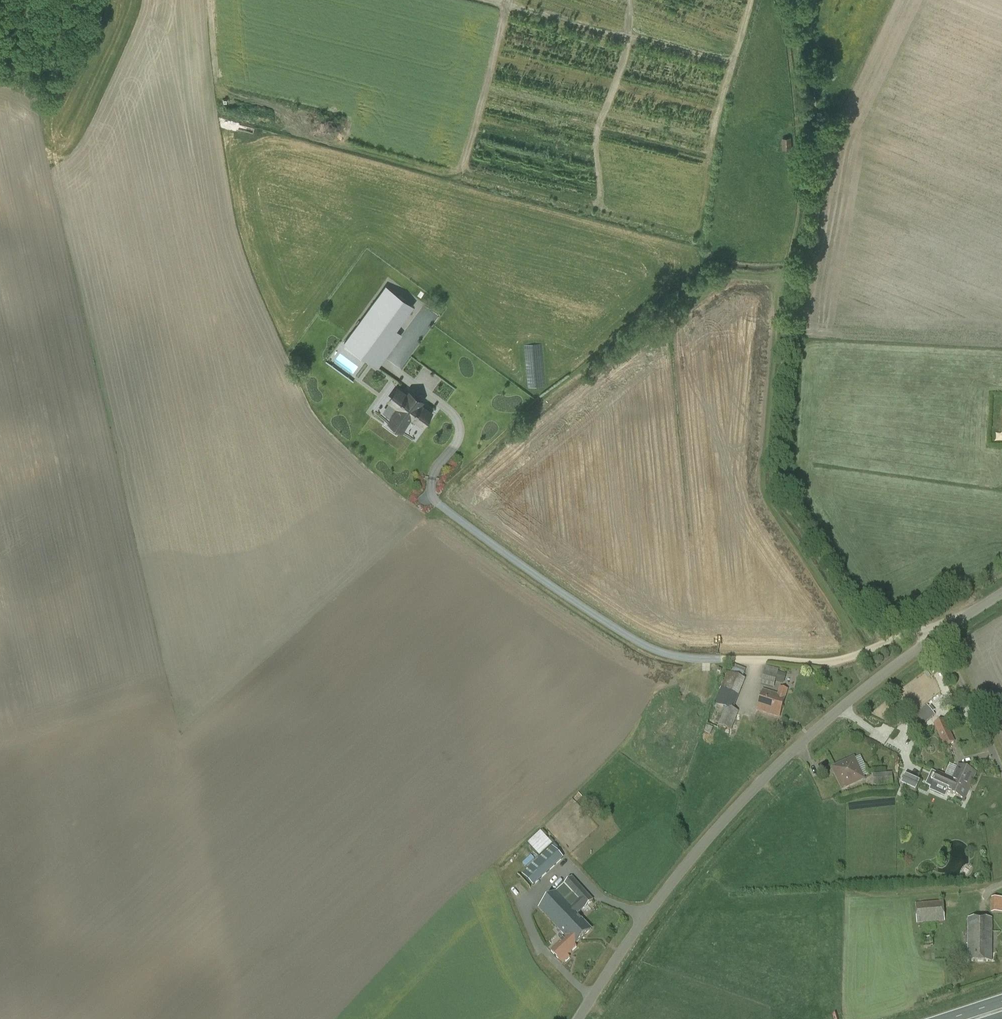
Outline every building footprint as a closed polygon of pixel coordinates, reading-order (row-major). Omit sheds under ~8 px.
[(353,339),(376,356),(418,299),(395,282),(353,339)] [(390,370),(389,371),(387,367),(388,367),(385,364),(383,366),(376,356),(366,363),(373,373),(361,382),(368,391),(380,382),(388,393),(398,386),(390,375),(392,373),(390,370)] [(423,437),(436,402),(397,387),(391,403),(396,405),(389,424),(423,437)] [(746,669),(733,664),(730,672),(742,677),(746,669)] [(775,681),(782,683),(784,674),(778,672),(779,669),(766,666),(763,677),(761,684),(773,688),(775,681)] [(745,679),(727,672),(721,689),(739,696),(745,679)] [(778,695),(763,690),(757,710),(779,717),(788,691),(780,688),(778,695)] [(917,715),(924,725),(935,716),(927,706),(917,715)] [(731,731),(739,712),(726,707),(719,726),(731,731)] [(944,719),(933,724),(944,747),(955,742),(944,719)] [(710,735),(714,727),(707,724),(704,732),(710,735)] [(854,758),(833,768),(842,788),(852,783),(863,778),(854,758)] [(958,766),(952,780),(969,789),(976,774),(958,766)] [(874,785),(898,784),(898,773),(873,775),(874,785)] [(937,773),(930,790),(945,797),(947,792),(964,800),(969,789),(952,780),(937,773)] [(921,781),(905,774),(900,786),(915,793),(921,781)] [(552,848),(522,875),(532,887),(563,859),(552,848)] [(527,867),(536,858),(533,855),(524,864),(527,867)] [(560,931),(578,914),(593,900),(572,878),(539,908),(560,931)] [(993,897),(993,912),(1001,912),(1001,897),(993,897)] [(945,922),(943,901),(915,903),(917,924),(935,922),(935,923),(945,922)] [(578,914),(560,931),(566,937),(551,951),(563,964),(570,958),(568,956),(577,948),(575,946),(592,930),(578,914)] [(992,919),(968,919),(968,962),(991,962),(992,919)] [(924,947),(933,946),(932,937),(923,937),(924,947)]
